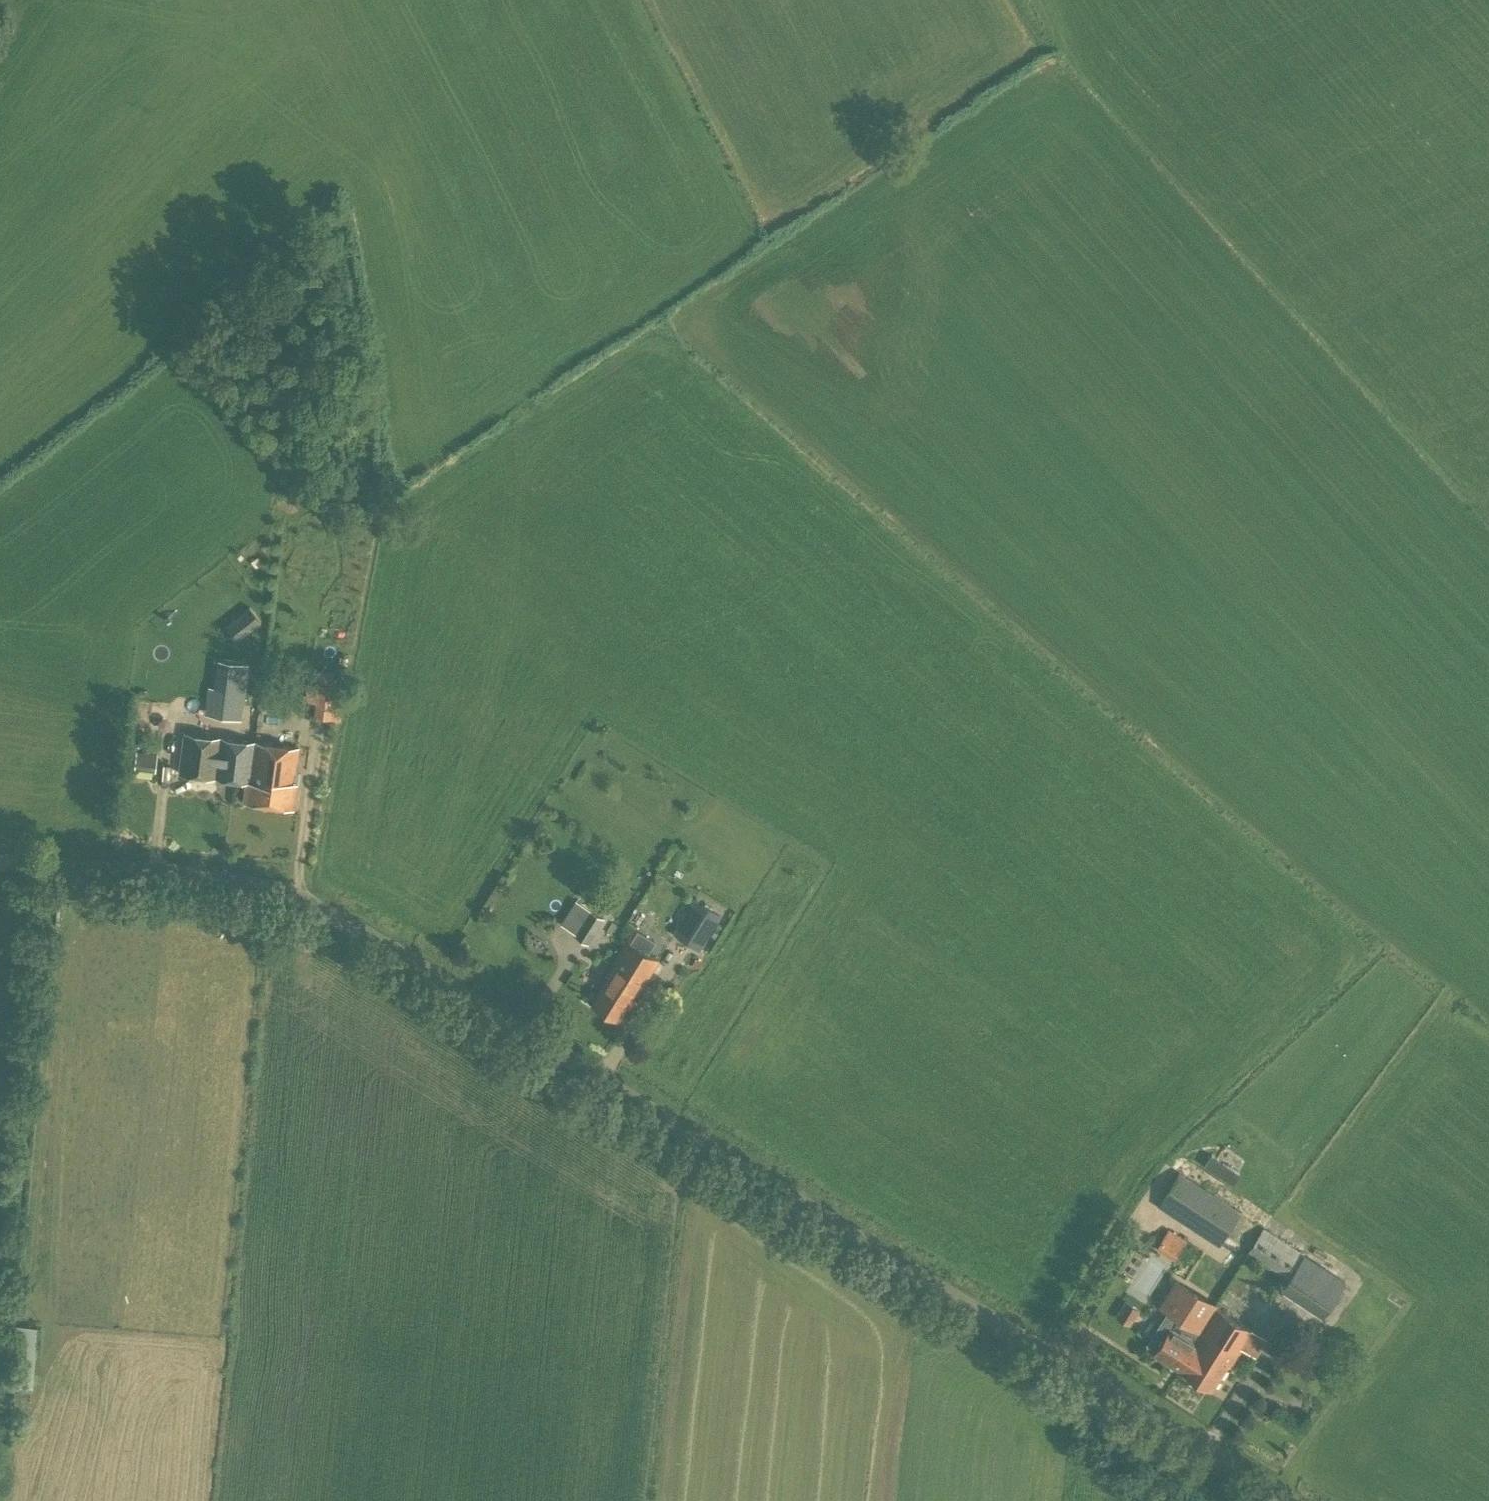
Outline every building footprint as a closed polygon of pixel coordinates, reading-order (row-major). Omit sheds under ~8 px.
[(236,640),(261,621),(249,606),(224,624),(236,640)] [(245,718),(251,663),(217,659),(214,687),(208,686),(205,713),(245,718)] [(333,684),(335,672),(317,670),(315,682),(307,681),(305,700),(316,701),(314,716),(331,718),(336,684),(333,684)] [(247,784),(253,742),(184,733),(179,773),(247,781),(247,784)] [(247,784),(244,801),(293,807),(298,767),(296,767),(299,747),(253,742),(247,784)] [(155,771),(158,753),(136,751),(134,769),(155,771)] [(699,949),(721,914),(694,898),(672,932),(699,949)] [(588,943),(604,917),(575,899),(561,923),(574,931),(573,933),(588,943)] [(636,994),(658,959),(627,940),(606,974),(609,976),(592,1003),(617,1019),(634,992),(636,994)] [(1218,1246),(1240,1212),(1179,1172),(1157,1206),(1218,1246)] [(1156,1246),(1179,1259),(1189,1241),(1167,1227),(1156,1246)] [(1304,1254),(1263,1228),(1247,1252),(1288,1278),(1281,1288),(1323,1316),(1345,1281),(1304,1254)] [(1156,1354),(1180,1369),(1196,1342),(1193,1341),(1199,1331),(1214,1306),(1181,1286),(1167,1311),(1179,1318),(1170,1333),(1161,1328),(1150,1346),(1158,1351),(1156,1354)] [(1130,1324),(1139,1309),(1125,1300),(1115,1315),(1130,1324)] [(1196,1342),(1180,1369),(1212,1388),(1249,1327),(1214,1306),(1199,1331),(1193,1341),(1196,1342)] [(34,1350),(37,1327),(20,1325),(18,1348),(34,1350)]
